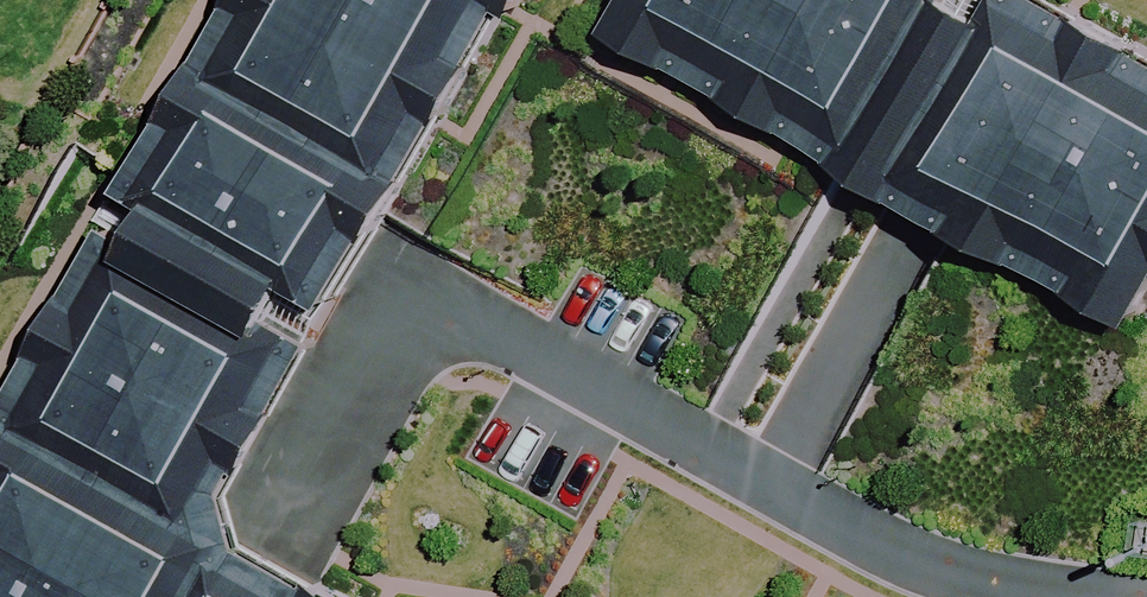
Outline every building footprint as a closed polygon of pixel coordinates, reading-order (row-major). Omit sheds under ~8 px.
[(188,63),(398,182),(494,10),(508,17),(512,10),(517,0),(225,0),(188,63)] [(599,37),(786,143),(857,184),(952,19),(932,7),(936,0),(620,0),(599,37)] [(857,184),(1121,333),(1146,287),(1146,69),(1023,0),(990,0),(974,30),(952,19),(857,184)] [(145,211),(134,228),(270,306),(281,286),(325,310),(398,182),(188,63),(114,193),(145,211)] [(0,406),(0,428),(196,539),(221,495),(307,347),(261,321),(270,306),(134,228),(126,243),(101,229),(0,406)] [(209,565),(236,552),(221,495),(196,539),(0,428),(0,596),(191,596),(209,565)] [(191,596),(325,596),(236,552),(209,565),(191,596)]
